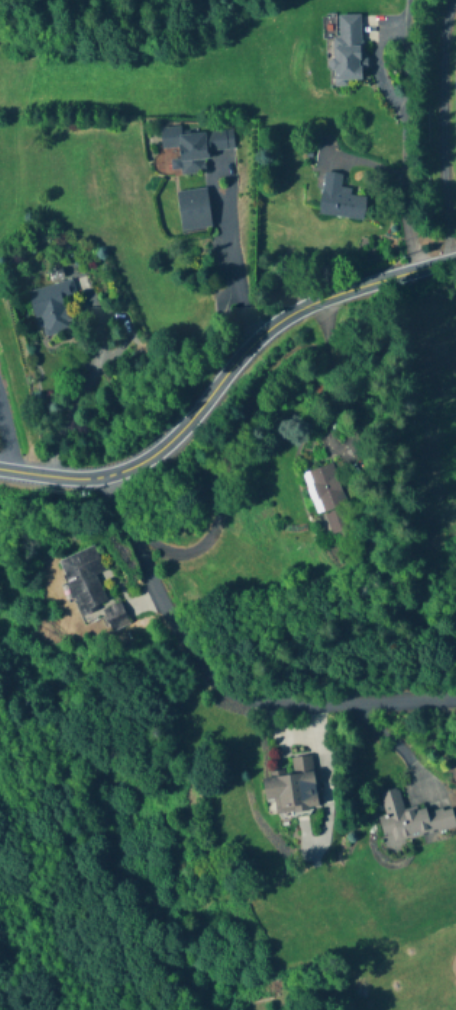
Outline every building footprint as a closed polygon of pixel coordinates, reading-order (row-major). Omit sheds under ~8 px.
[(333,38),(334,84),(362,84),(361,15),(338,15),(338,38),(333,38)] [(234,149),(232,130),(181,134),(180,127),(160,129),(162,149),(178,147),(180,173),(207,171),(206,152),(234,149)] [(366,195),(340,192),(342,174),(324,172),(320,215),(364,220),(366,195)] [(211,228),(207,189),(177,192),(181,231),(211,228)] [(28,292),(35,320),(39,319),(44,338),(73,331),(64,300),(76,297),(72,280),(28,292)] [(333,465),(303,474),(316,514),(323,512),(331,538),(354,531),(333,465)] [(96,575),(104,571),(95,547),(59,561),(80,614),(107,603),(96,575)] [(111,631),(129,624),(120,603),(103,610),(111,631)] [(312,756),(291,759),(292,773),(263,775),(267,815),(318,810),(312,756)] [(405,816),(399,789),(379,794),(385,817),(379,819),(386,845),(455,829),(455,823),(452,805),(405,816)]
